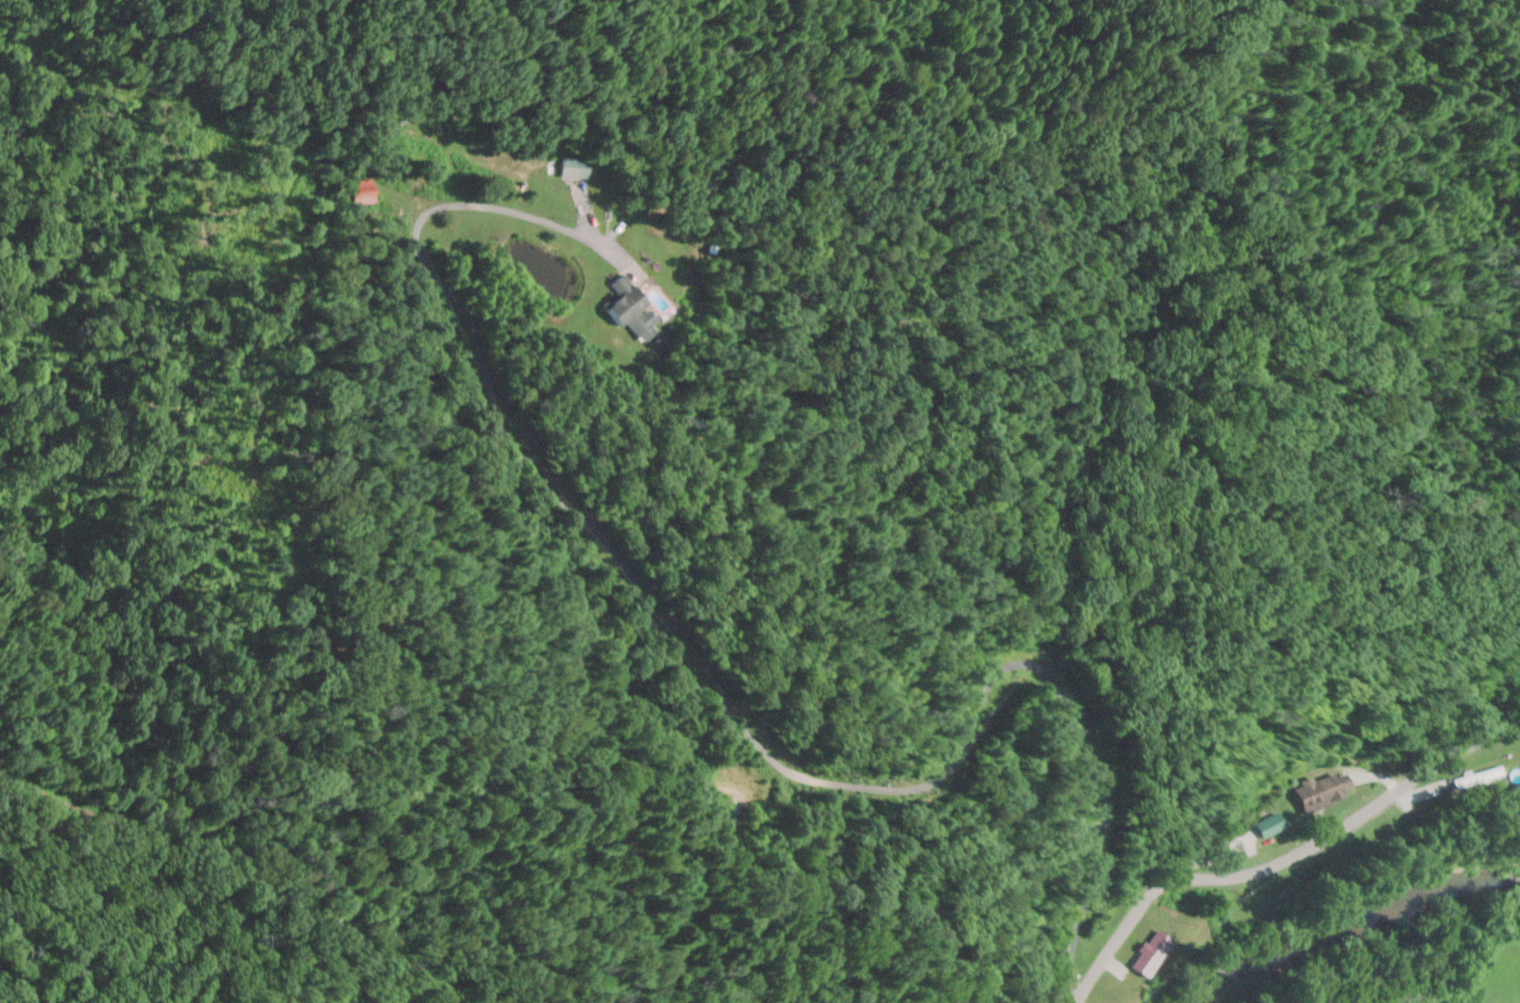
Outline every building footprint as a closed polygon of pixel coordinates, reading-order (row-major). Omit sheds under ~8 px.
[(560,178),(588,178),(588,157),(560,157),(560,178)] [(362,179),(359,202),(374,203),(376,181),(362,179)] [(659,331),(654,325),(660,319),(648,306),(654,302),(638,284),(612,307),(645,343),(659,331)] [(1359,794),(1351,769),(1297,786),(1305,811),(1359,794)] [(1290,826),(1279,811),(1258,825),(1268,840),(1290,826)] [(1133,964),(1151,977),(1177,940),(1159,927),(1133,964)]
